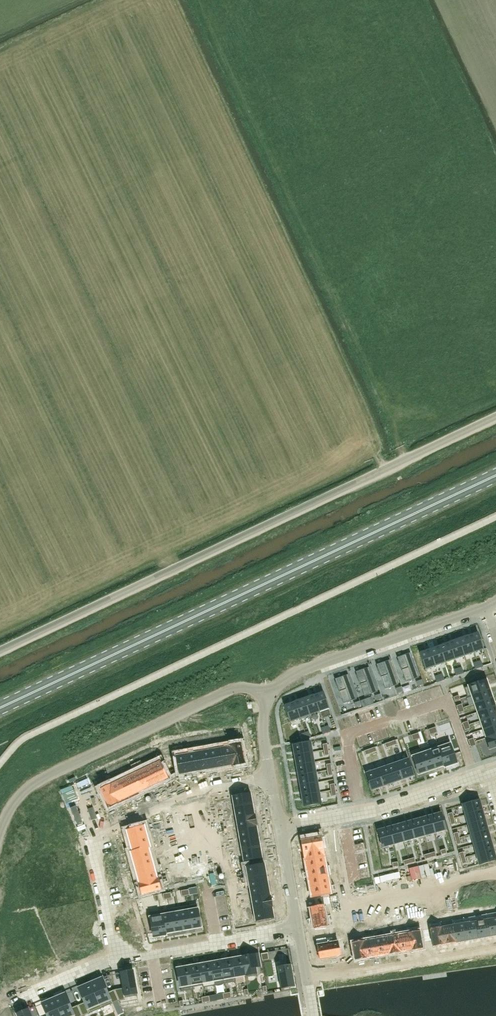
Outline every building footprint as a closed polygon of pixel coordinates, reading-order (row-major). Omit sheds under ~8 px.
[(478,632),(468,635),(474,653),(484,649),(478,632)] [(468,635),(458,639),(464,656),(474,653),(468,635)] [(458,639),(449,642),(454,659),(464,656),(458,639)] [(449,642),(439,645),(445,663),(454,659),(449,642)] [(439,645),(429,649),(435,666),(445,663),(439,645)] [(429,649),(419,652),(425,669),(435,666),(429,649)] [(410,651),(391,657),(400,684),(419,677),(410,651)] [(391,657),(370,664),(379,691),(400,684),(391,657)] [(370,664),(349,672),(358,698),(379,691),(370,664)] [(349,672),(334,677),(343,703),(358,698),(349,672)] [(486,680),(464,688),(467,697),(472,696),(472,695),(489,689),(486,680)] [(489,689),(472,695),(472,696),(474,704),(492,697),(489,689)] [(323,691),(313,695),(319,712),(329,708),(323,691)] [(313,695),(304,698),(310,715),(319,712),(313,695)] [(492,697),(474,704),(477,712),(495,706),(492,697)] [(304,698),(294,701),(300,718),(310,715),(304,698)] [(294,701),(284,705),(290,722),(300,718),(294,701)] [(477,712),(480,721),(495,715),(495,709),(495,706),(477,712)] [(480,721),(483,729),(495,725),(495,715),(480,721)] [(483,729),(486,738),(495,734),(495,725),(483,729)] [(486,738),(490,749),(495,747),(495,734),(486,738)] [(448,739),(437,743),(444,765),(445,767),(456,763),(448,739)] [(310,742),(293,745),(295,755),(312,752),(310,742)] [(437,743),(428,746),(436,768),(444,765),(437,743)] [(241,744),(230,746),(233,765),(244,763),(241,744)] [(230,746),(219,748),(222,767),(233,765),(230,746)] [(428,746),(419,749),(421,753),(427,771),(436,768),(428,746)] [(219,748),(208,750),(212,769),(222,767),(219,748)] [(208,750),(198,752),(201,770),(212,769),(208,750)] [(198,752),(187,754),(191,772),(201,770),(198,752)] [(312,752),(295,755),(297,765),(313,762),(312,752)] [(421,753),(412,756),(419,774),(427,771),(421,753)] [(187,754),(176,756),(179,774),(191,772),(187,754)] [(408,759),(397,763),(403,779),(413,775),(408,759)] [(159,761),(149,766),(157,783),(168,778),(159,761)] [(313,762),(297,765),(298,775),(315,772),(313,762)] [(397,763),(387,766),(392,783),(403,779),(397,763)] [(149,766),(139,771),(148,788),(157,783),(149,766)] [(387,766),(377,770),(382,786),(392,783),(387,766)] [(377,770),(366,774),(371,790),(382,786),(377,770)] [(139,771),(130,775),(138,793),(148,788),(139,771)] [(315,772),(298,775),(300,785),(317,782),(315,772)] [(130,775),(120,780),(128,797),(138,793),(130,775)] [(110,784),(110,785),(118,802),(119,802),(128,797),(120,780),(110,785),(110,784)] [(317,782),(300,785),(302,795),(319,792),(317,782)] [(110,785),(100,789),(108,807),(118,802),(110,785)] [(319,792),(302,795),(304,806),(321,803),(319,792)] [(250,793),(232,796),(234,807),(252,804),(250,793)] [(479,800),(462,804),(465,815),(482,810),(479,800)] [(252,804),(234,807),(236,818),(254,814),(252,804)] [(482,810),(465,815),(468,825),(485,820),(482,810)] [(441,813),(430,816),(435,833),(445,830),(441,813)] [(254,814),(236,818),(238,829),(256,825),(254,814)] [(430,816),(420,819),(424,835),(435,833),(430,816)] [(420,819),(409,822),(414,838),(424,835),(420,819)] [(485,820),(468,825),(471,834),(487,830),(485,820)] [(409,822),(399,825),(404,841),(414,838),(409,822)] [(144,825),(126,830),(129,841),(147,836),(144,825)] [(256,825),(238,829),(239,839),(258,836),(256,825)] [(399,825),(388,828),(393,844),(404,841),(399,825)] [(388,828),(378,831),(383,847),(393,844),(388,828)] [(487,830),(471,834),(474,844),(490,840),(487,830)] [(147,836),(129,841),(132,851),(130,852),(150,847),(147,836)] [(258,836),(239,839),(241,850),(260,847),(258,836)] [(320,837),(302,840),(304,852),(322,848),(320,837)] [(490,840),(474,844),(476,854),(493,849),(490,840)] [(150,847),(130,852),(133,863),(151,858),(149,848),(150,847)] [(260,847),(241,850),(243,861),(262,858),(260,847)] [(322,848),(304,852),(305,860),(324,857),(322,848)] [(493,849),(476,854),(479,864),(495,860),(493,849)] [(324,857),(305,860),(307,869),(325,866),(324,857)] [(151,858),(133,863),(136,873),(154,868),(151,858)] [(264,864),(246,867),(248,878),(266,875),(264,864)] [(325,866),(307,869),(308,878),(329,875),(332,875),(330,865),(325,866)] [(154,868),(136,873),(139,883),(157,878),(154,868)] [(266,875),(248,878),(249,889),(268,885),(266,875)] [(329,875),(308,878),(310,887),(331,883),(329,875)] [(160,889),(157,878),(139,883),(142,894),(160,889)] [(331,883),(310,887),(312,896),(332,893),(331,883)] [(268,885),(249,889),(251,899),(270,896),(268,885)] [(270,896),(251,899),(253,910),(272,907),(270,896)] [(318,905),(310,907),(313,929),(327,927),(324,905),(330,904),(329,896),(317,899),(318,905)] [(197,904),(187,906),(191,929),(201,927),(197,904)] [(60,908),(62,919),(64,919),(66,931),(92,927),(89,913),(77,915),(75,905),(60,908)] [(187,906),(178,907),(182,930),(191,929),(187,906)] [(178,907),(170,909),(174,932),(182,930),(178,907)] [(272,907),(253,910),(255,921),(274,918),(272,907)] [(170,909),(161,910),(165,933),(174,932),(170,909)] [(161,910),(149,912),(153,937),(166,935),(165,933),(161,910)] [(485,914),(486,919),(486,918),(489,937),(495,936),(495,912),(485,914)] [(474,916),(463,918),(467,941),(478,939),(475,920),(474,916)] [(463,918),(451,920),(452,925),(452,924),(456,943),(467,941),(463,918)] [(475,920),(478,939),(489,937),(486,918),(486,919),(475,920)] [(429,929),(423,930),(425,942),(432,940),(433,947),(444,945),(441,926),(442,926),(441,922),(428,924),(429,929)] [(442,926),(441,926),(444,945),(456,943),(452,924),(452,925),(442,926)] [(408,927),(395,930),(396,934),(397,934),(400,953),(411,951),(408,932),(409,932),(408,927)] [(409,932),(408,932),(411,951),(423,948),(420,930),(409,932)] [(386,934),(373,936),(374,938),(378,957),(389,955),(386,936),(386,934)] [(386,936),(389,955),(400,953),(397,934),(396,934),(386,936)] [(326,937),(315,939),(319,960),(341,956),(339,942),(327,944),(326,937)] [(363,938),(351,940),(355,961),(366,959),(363,940),(364,940),(363,938)] [(364,940),(363,940),(366,959),(378,957),(374,938),(364,940)] [(268,952),(260,953),(262,961),(269,960),(268,952)] [(258,954),(242,957),(245,975),(244,975),(245,977),(257,975),(256,967),(260,966),(258,954)] [(242,957),(231,959),(234,977),(235,977),(244,975),(245,975),(242,957)] [(231,959),(221,961),(225,984),(236,982),(235,977),(234,977),(231,959)] [(221,961),(210,962),(214,985),(225,984),(221,961)] [(210,962),(199,964),(203,985),(202,985),(203,987),(214,985),(210,962)] [(199,964),(189,966),(192,987),(193,987),(202,985),(203,985),(199,964)] [(291,964),(277,967),(281,991),(290,990),(290,987),(295,986),(291,964)] [(189,966),(177,968),(181,991),(193,989),(193,987),(192,987),(189,966)] [(122,988),(114,989),(119,1001),(125,999),(124,998),(137,995),(133,971),(120,973),(122,988)] [(101,978),(90,983),(100,1008),(119,1001),(114,989),(107,992),(101,978)] [(84,1002),(77,1005),(82,1015),(100,1008),(90,983),(78,988),(84,1002)] [(53,999),(61,1015),(70,1015),(73,1014),(74,1015),(82,1015),(77,1005),(71,1008),(65,994),(53,999)] [(53,999),(42,1003),(47,1015),(61,1015),(53,999)]
